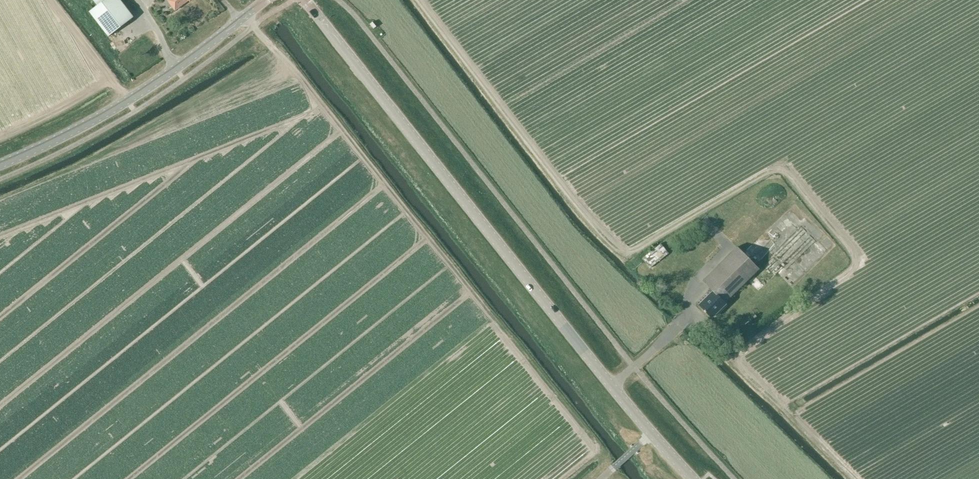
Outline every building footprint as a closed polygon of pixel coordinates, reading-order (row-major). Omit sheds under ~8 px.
[(121,0),(105,0),(98,5),(91,11),(110,35),(134,17),(121,0)] [(175,10),(183,4),(183,3),(187,0),(168,0),(175,10)] [(650,268),(669,254),(661,243),(642,258),(650,268)] [(712,291),(699,304),(712,318),(726,304),(725,303),(760,269),(738,246),(703,280),(712,291)]
